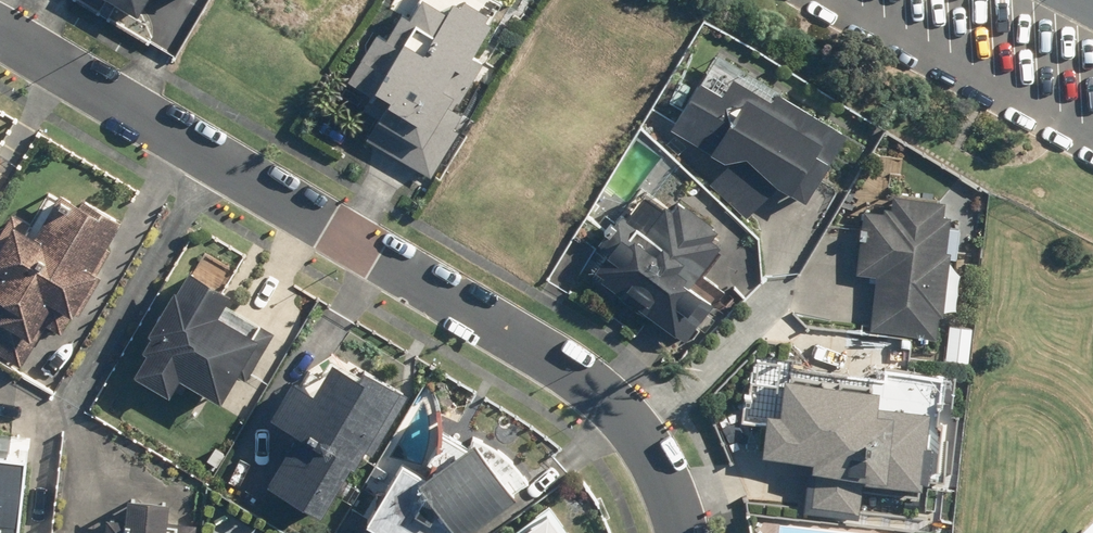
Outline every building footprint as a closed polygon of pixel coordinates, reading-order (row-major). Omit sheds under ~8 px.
[(139,14),(146,0),(111,0),(139,14)] [(502,0),(398,0),(391,13),(398,16),(388,36),(374,29),(348,83),(372,95),(363,113),(378,121),(367,144),(436,177),(455,138),(426,124),(438,101),(449,106),(459,85),(449,80),(457,63),(468,69),(502,0)] [(705,78),(674,124),(728,166),(713,184),(749,218),(782,186),(809,204),(854,136),(782,88),(774,99),(740,76),(728,93),(705,78)] [(15,214),(0,242),(0,354),(22,366),(54,305),(75,316),(98,271),(94,269),(119,220),(57,187),(37,226),(15,214)] [(653,194),(596,274),(690,342),(705,321),(694,312),(706,295),(687,281),(690,277),(679,270),(687,258),(705,271),(723,247),(711,239),(721,226),(684,199),(676,211),(653,194)] [(885,211),(865,209),(860,277),(878,278),(874,333),(937,338),(939,315),(944,315),(947,282),(950,282),(952,251),(949,251),(951,213),(945,212),(946,200),(886,195),(885,211)] [(183,290),(177,287),(144,348),(150,351),(137,376),(170,394),(180,377),(222,400),(264,323),(229,304),(236,292),(194,270),(183,290)] [(300,365),(296,372),(265,431),(256,426),(225,484),(259,503),(269,484),(325,514),(401,388),(365,366),(361,372),(329,352),(316,374),(300,365)] [(883,386),(786,376),(783,412),(771,411),(766,455),(810,460),(805,512),(861,517),(864,484),(830,480),(831,471),(892,478),(891,484),(921,487),(922,479),(931,480),(935,445),(928,444),(931,409),(881,404),(883,386)] [(403,460),(366,521),(386,532),(468,532),(518,497),(478,441),(427,478),(403,460)] [(0,449),(0,532),(22,532),(27,450),(0,449)] [(106,532),(200,532),(200,525),(170,523),(171,502),(129,500),(129,517),(116,516),(107,516),(106,532)] [(552,511),(521,532),(568,532),(552,511)]
